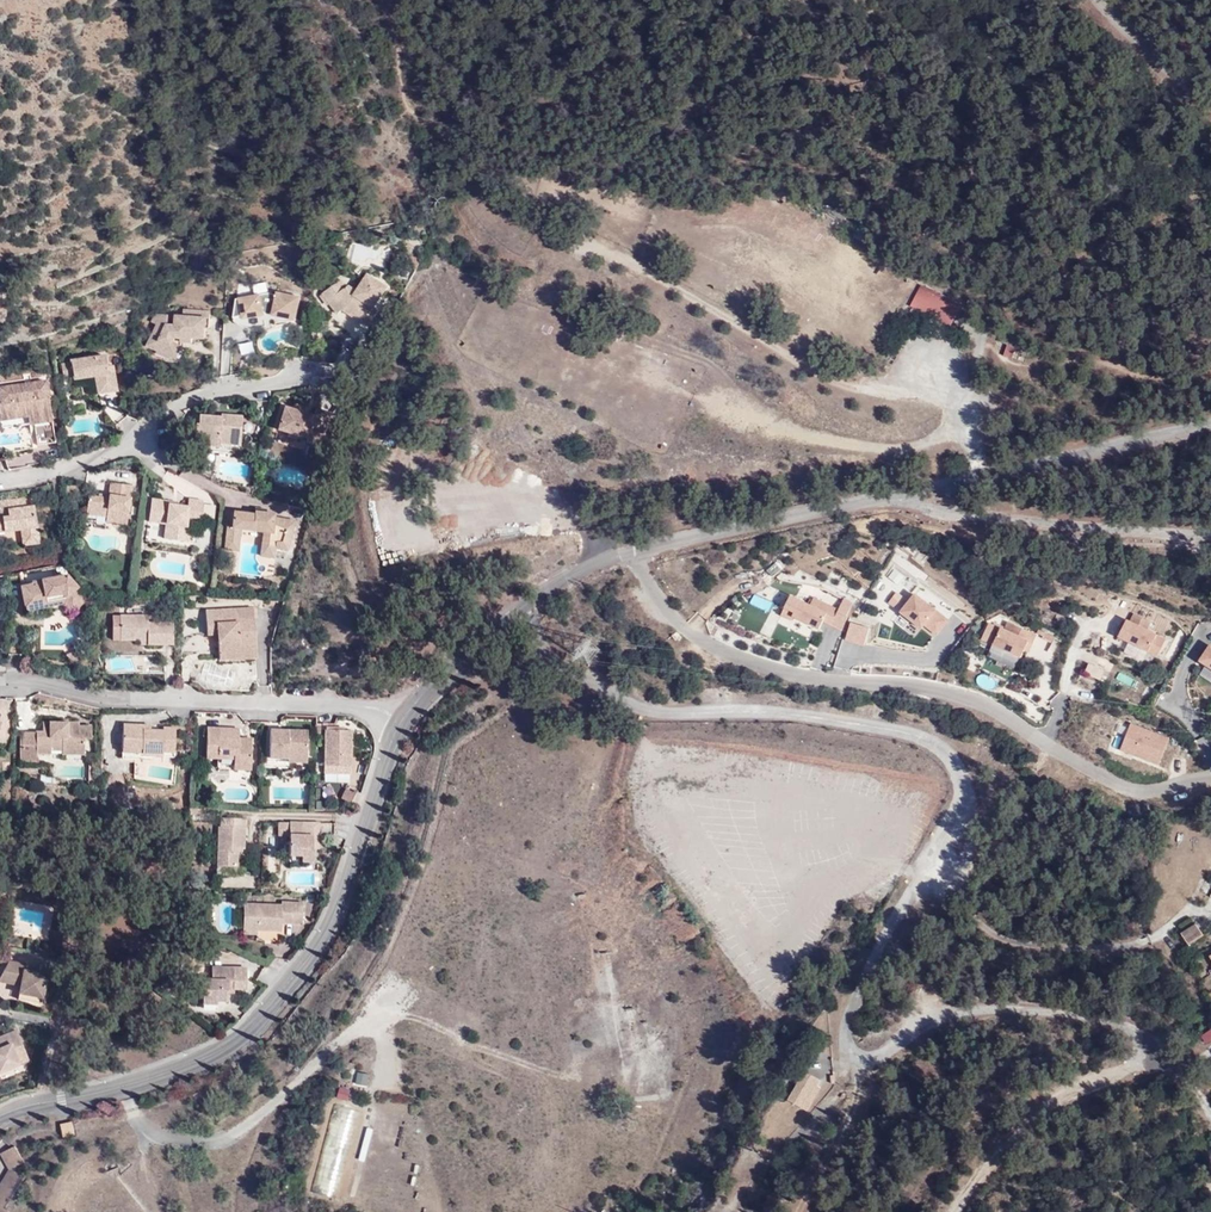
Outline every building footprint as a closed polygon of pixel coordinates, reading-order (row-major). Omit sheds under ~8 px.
[(834,247),(849,254),(853,243),(839,236),(834,247)] [(337,301),(342,309),(367,325),(378,309),(373,305),(386,286),(367,274),(356,290),(348,285),(346,287),(340,279),(322,293),(332,306),(337,301)] [(253,283),(253,291),(266,291),(266,283),(253,283)] [(273,311),(297,316),(300,296),(277,291),(277,293),(269,292),(237,298),(235,317),(243,315),(265,311),(273,311)] [(915,314),(951,324),(958,304),(922,292),(915,314)] [(338,314),(342,309),(337,301),(332,306),(338,314)] [(207,329),(207,322),(153,332),(152,338),(160,341),(157,351),(169,355),(174,341),(181,341),(181,344),(191,344),(191,339),(203,340),(204,329),(207,329)] [(160,341),(152,338),(147,350),(176,361),(181,346),(181,344),(181,341),(174,341),(169,355),(157,351),(160,341)] [(1002,354),(1022,360),(1025,349),(1005,343),(1002,354)] [(107,372),(106,364),(105,353),(70,359),(70,361),(60,362),(63,377),(73,375),(73,378),(94,374),(97,392),(116,389),(114,371),(107,372)] [(46,381),(0,387),(0,395),(1,403),(0,403),(0,416),(2,426),(34,422),(37,445),(55,442),(46,381)] [(306,443),(319,447),(329,413),(316,409),(314,416),(284,407),(277,429),(307,438),(306,443)] [(218,452),(219,446),(199,444),(193,438),(194,423),(198,423),(199,414),(191,413),(189,439),(197,447),(206,451),(218,452)] [(199,444),(219,446),(219,443),(240,445),(242,415),(221,413),(221,416),(220,419),(215,419),(216,415),(199,414),(198,423),(194,423),(193,438),(199,444)] [(319,485),(321,478),(315,475),(312,482),(319,485)] [(80,494),(82,485),(65,481),(65,492),(80,494)] [(107,514),(107,520),(128,522),(132,484),(111,481),(110,493),(110,496),(99,495),(90,495),(87,512),(88,512),(107,514)] [(316,493),(319,485),(312,482),(310,491),(316,493)] [(152,510),(149,510),(147,521),(165,523),(163,538),(187,541),(188,526),(185,526),(186,516),(201,518),(203,501),(188,495),(187,504),(177,503),(169,501),(155,499),(152,510)] [(20,529),(22,544),(38,542),(34,507),(26,508),(25,499),(0,502),(0,513),(1,513),(2,518),(0,519),(0,531),(20,529)] [(265,512),(253,510),(252,513),(233,510),(230,525),(226,524),(222,546),(234,548),(238,527),(262,531),(260,545),(266,546),(264,555),(271,556),(272,547),(285,549),(294,520),(272,517),(273,513),(265,512)] [(106,523),(107,520),(107,514),(88,512),(87,521),(106,523)] [(62,592),(74,606),(82,600),(80,590),(65,574),(30,580),(31,584),(20,586),(25,610),(47,605),(45,595),(62,592)] [(70,610),(74,606),(62,592),(45,595),(47,605),(63,601),(70,610)] [(950,621),(915,594),(899,615),(922,632),(926,628),(938,637),(950,621)] [(810,606),(791,597),(780,617),(792,623),(793,620),(819,633),(824,623),(842,632),(856,601),(845,597),(838,609),(815,597),(810,606)] [(256,657),(254,628),(246,628),(246,617),(253,617),(252,607),(204,609),(205,621),(212,621),(213,634),(217,633),(223,634),(223,640),(217,640),(218,659),(256,657)] [(1152,621),(1133,612),(1131,621),(1127,620),(1118,640),(1158,658),(1167,639),(1147,631),(1152,621)] [(113,624),(113,639),(140,639),(148,639),(148,644),(173,644),(173,622),(153,622),(148,622),(148,614),(120,614),(120,624),(113,624)] [(870,628),(851,622),(845,641),(864,646),(870,628)] [(1004,630),(989,622),(982,640),(993,646),(1021,660),(1025,651),(1029,653),(1037,635),(1008,622),(1004,630)] [(1208,640),(1196,658),(1204,663),(1199,671),(1210,678),(1210,642),(1208,640)] [(128,670),(126,656),(109,659),(111,673),(128,670)] [(1101,679),(1104,668),(1087,662),(1083,673),(1101,679)] [(1134,688),(1138,678),(1118,670),(1114,680),(1134,688)] [(35,731),(35,752),(53,753),(53,749),(62,749),(62,752),(83,753),(83,738),(90,738),(91,725),(78,725),(78,722),(68,721),(60,721),(43,721),(42,731),(35,731)] [(1169,738),(1131,722),(1121,751),(1160,767),(1169,738)] [(161,751),(172,751),(173,727),(162,727),(161,730),(149,729),(142,729),(142,724),(123,724),(121,758),(141,759),(141,755),(151,756),(152,753),(161,753),(161,751)] [(245,744),(245,739),(239,738),(239,728),(207,728),(206,758),(217,758),(217,765),(218,767),(220,769),(250,770),(251,745),(245,744)] [(286,754),(305,754),(306,730),(269,728),(267,756),(286,757),(286,754)] [(323,763),(350,765),(351,730),(344,729),(325,729),(323,763)] [(35,761),(35,752),(35,731),(22,731),(22,760),(35,761)] [(349,773),(350,765),(323,763),(323,772),(349,773)] [(237,848),(242,848),(244,848),(245,818),(221,817),(221,827),(219,827),(217,866),(236,867),(237,852),(237,848)] [(283,827),(284,821),(279,821),(278,835),(289,835),(290,827),(283,827)] [(319,836),(320,822),(284,821),(283,827),(290,827),(289,835),(288,855),(300,855),(300,862),(311,862),(312,849),(313,836),(319,836)] [(242,928),(257,929),(281,929),(281,922),(301,923),(302,902),(281,901),(281,904),(243,903),(242,928)] [(1180,934),(1186,944),(1202,935),(1196,924),(1180,934)] [(41,997),(46,973),(31,970),(32,964),(9,960),(0,975),(0,981),(13,984),(17,974),(22,976),(20,985),(18,992),(41,997)] [(232,979),(232,987),(244,987),(244,966),(210,965),(210,977),(201,977),(200,1001),(214,1002),(214,999),(226,999),(226,990),(226,979),(232,979)] [(17,974),(13,984),(20,985),(22,976),(17,974)] [(40,1003),(41,997),(18,992),(17,998),(40,1003)] [(1210,1039),(1210,1028),(1200,1033),(1205,1042),(1210,1039)] [(25,1053),(15,1030),(1,1036),(3,1039),(0,1040),(0,1070),(18,1062),(16,1058),(25,1053)] [(28,1058),(25,1053),(16,1058),(18,1062),(28,1058)] [(18,1062),(0,1070),(0,1074),(20,1066),(18,1062)] [(356,1071),(354,1083),(367,1085),(369,1073),(356,1071)] [(828,1081),(811,1071),(794,1100),(812,1110),(828,1081)] [(336,1096),(347,1099),(349,1087),(338,1085),(336,1096)] [(337,1197),(358,1110),(334,1104),(313,1192),(337,1197)] [(74,1134),(72,1121),(61,1123),(64,1137),(74,1134)] [(14,1145),(0,1153),(0,1154),(8,1169),(0,1182),(0,1211),(11,1211),(5,1207),(24,1177),(17,1165),(23,1161),(14,1145)]
